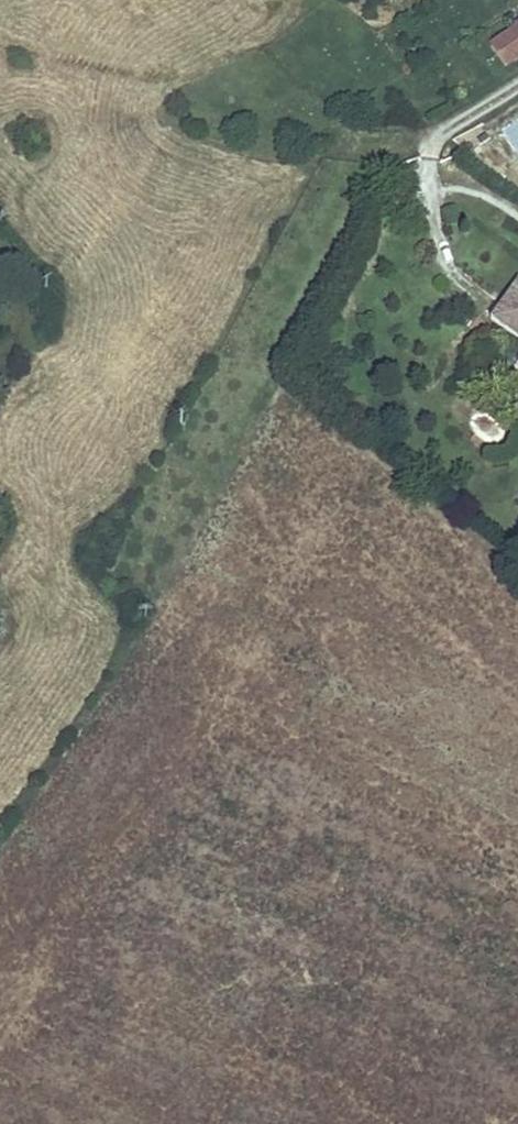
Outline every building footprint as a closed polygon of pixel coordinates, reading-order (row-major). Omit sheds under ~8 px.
[(505,66),(517,57),(517,31),(516,29),(491,46),(505,66)] [(517,279),(490,318),(517,338),(517,279)] [(470,327),(479,333),(486,324),(477,317),(470,327)]
